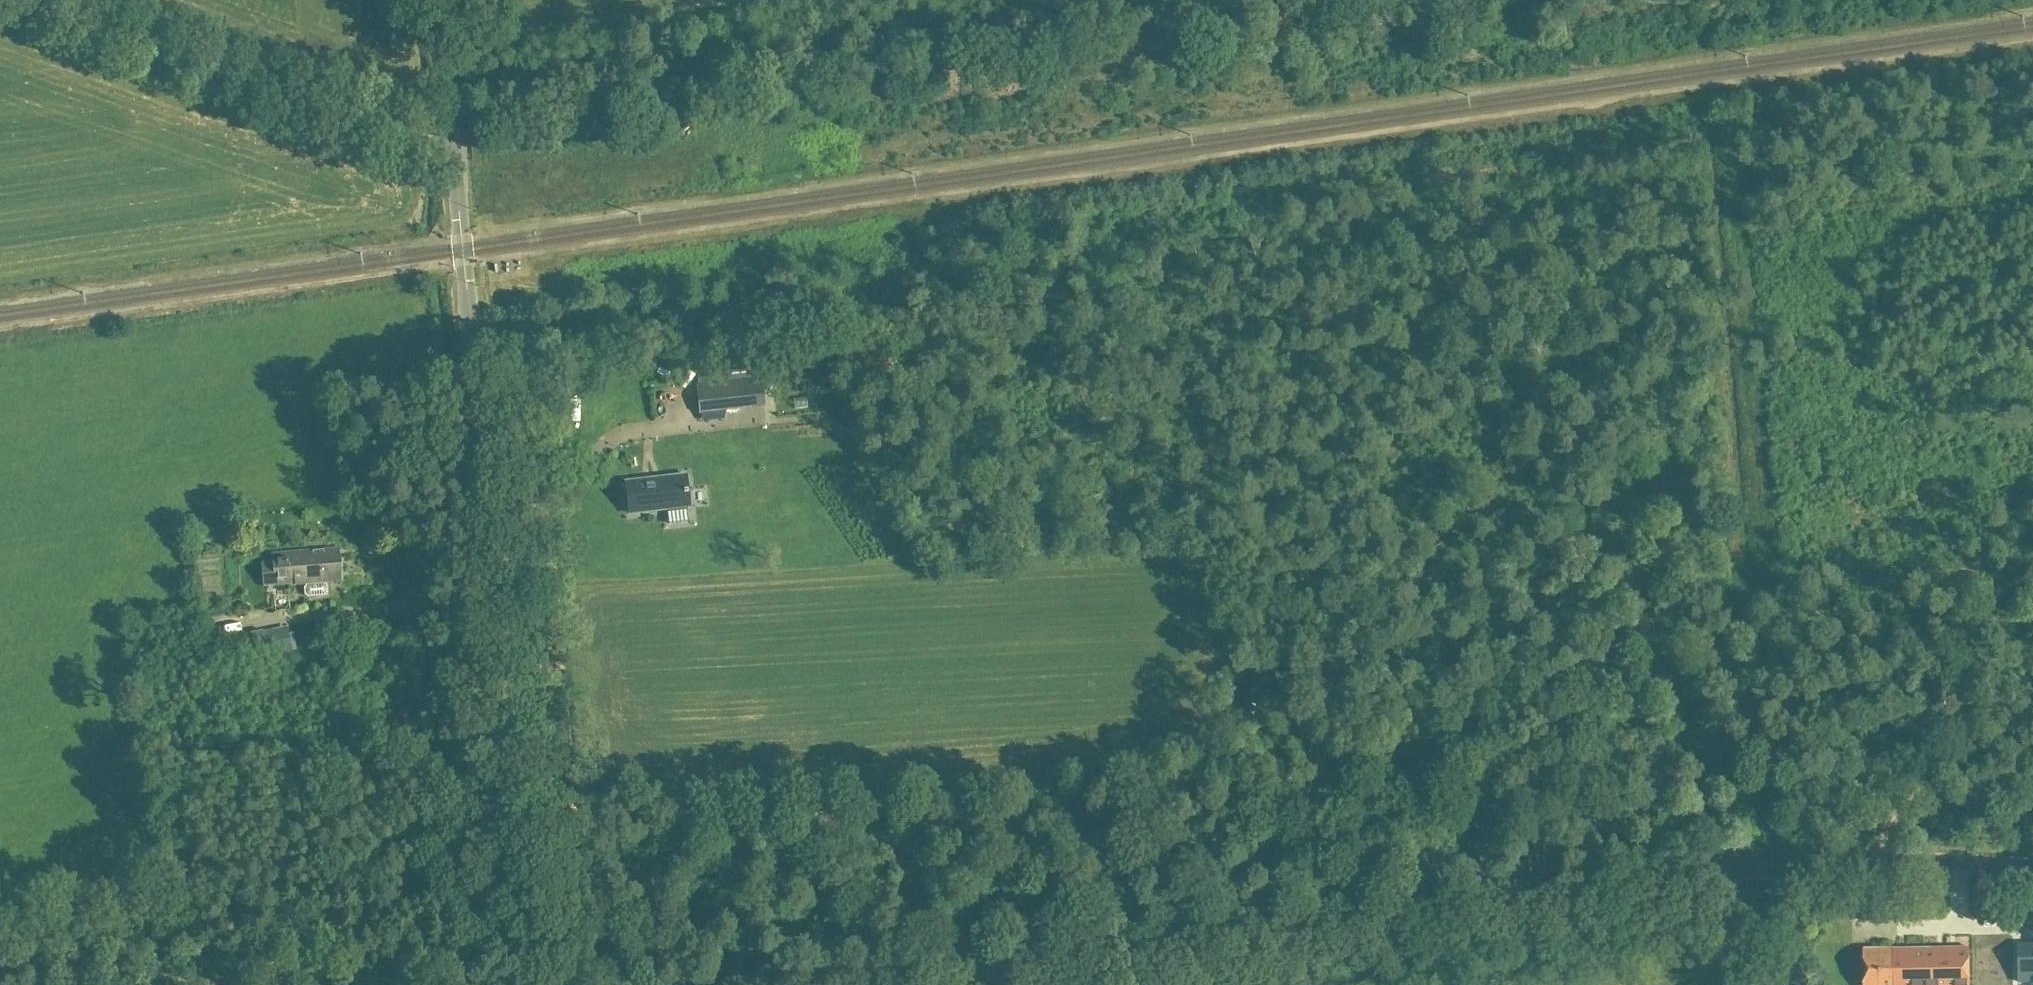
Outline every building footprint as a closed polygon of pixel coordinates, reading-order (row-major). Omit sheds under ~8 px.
[(762,378),(722,382),(725,402),(764,398),(762,378)] [(686,474),(627,479),(629,512),(689,507),(686,474)] [(341,578),(338,548),(272,554),(273,562),(261,563),(263,585),(294,582),(294,584),(305,583),(306,584),(303,587),(304,594),(307,596),(325,595),(327,592),(326,585),(324,582),(324,581),(326,581),(326,579),(341,578)] [(251,633),(255,656),(290,650),(286,627),(251,633)] [(1863,948),(1864,984),(1970,984),(1969,947),(1899,948),(1863,948)]
